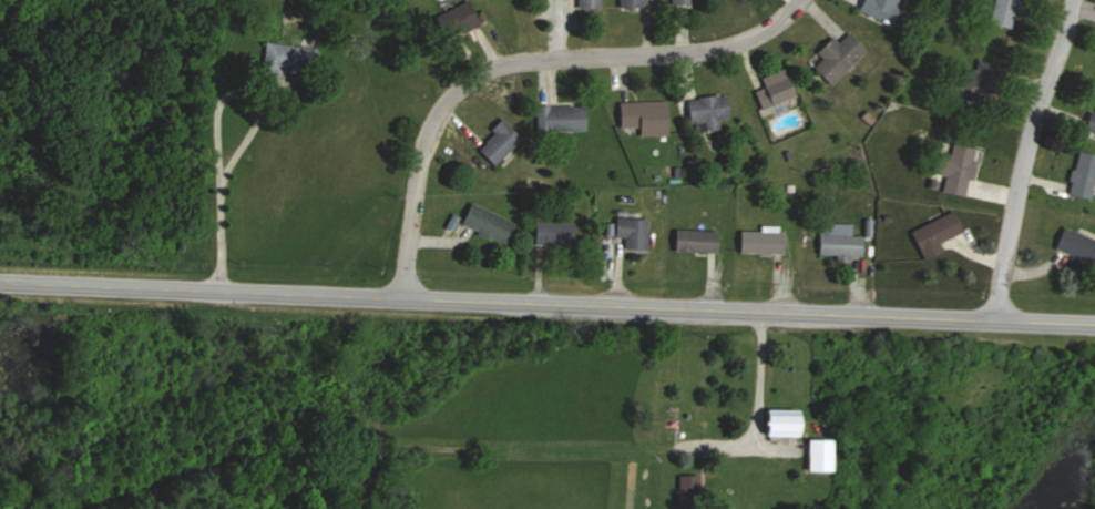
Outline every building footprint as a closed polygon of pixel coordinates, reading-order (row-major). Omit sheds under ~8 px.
[(466,0),(464,0),(431,17),(442,40),(477,22),(466,0)] [(857,8),(892,24),(902,0),(860,0),(857,8)] [(988,24),(1011,29),(1017,0),(993,0),(988,24)] [(830,37),(814,52),(821,59),(812,68),(830,86),(864,51),(846,33),(836,43),(830,37)] [(283,62),(304,64),(306,46),(262,42),(259,73),(282,75),(283,62)] [(795,96),(784,68),(750,82),(761,109),(795,96)] [(686,97),(687,122),(730,121),(730,96),(686,97)] [(637,136),(666,136),(666,101),(617,101),(617,128),(637,127),(637,136)] [(588,130),(588,105),(535,105),(535,130),(588,130)] [(1082,131),(1094,134),(1094,113),(1087,111),(1082,131)] [(474,147),(492,165),(520,137),(502,119),(474,147)] [(941,192),(964,196),(974,148),(950,143),(948,156),(936,153),(932,174),(944,176),(941,192)] [(1094,178),(1094,155),(1075,150),(1064,193),(1089,200),(1094,178)] [(514,224),(469,201),(459,222),(504,245),(514,224)] [(940,252),(936,242),(960,231),(951,211),(908,230),(921,261),(940,252)] [(645,249),(645,216),(613,216),(613,237),(624,237),(624,249),(645,249)] [(575,221),(532,220),(531,245),(574,246),(575,221)] [(1061,225),(1051,249),(1094,268),(1094,239),(1061,225)] [(715,231),(671,231),(671,252),(715,252),(715,231)] [(736,254),(784,254),(784,232),(736,232),(736,254)] [(835,256),(835,259),(863,259),(863,235),(816,235),(816,256),(835,256)] [(799,409),(756,409),(756,436),(799,436),(799,409)] [(803,472),(831,472),(831,439),(803,439),(803,472)]
